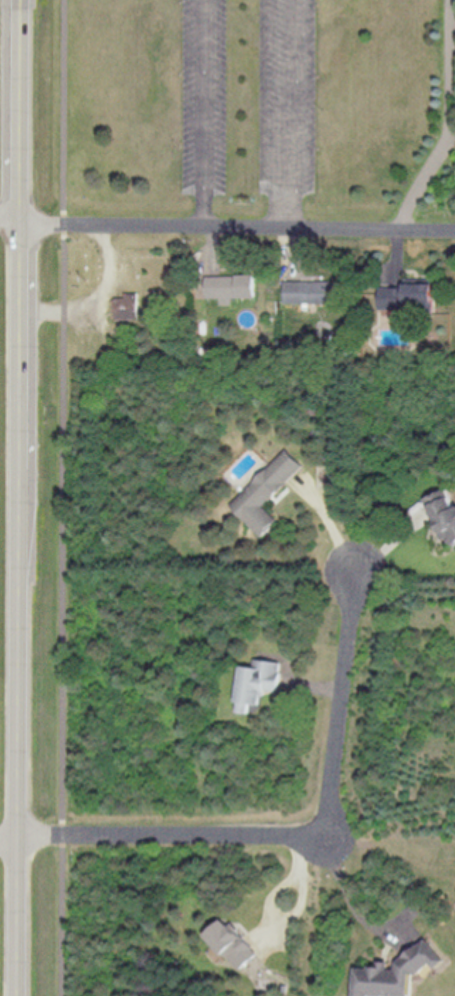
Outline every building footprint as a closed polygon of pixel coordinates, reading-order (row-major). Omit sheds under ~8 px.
[(209,298),(208,276),(239,276),(239,274),(257,274),(258,298),(234,298),(234,305),(223,305),(222,298),(209,298)] [(380,288),(405,288),(405,279),(434,279),(433,313),(424,313),(424,303),(406,303),(406,310),(380,309),(380,288)] [(287,282),(287,303),(343,304),(343,282),(316,281),(316,282),(287,282)] [(139,292),(139,319),(116,320),(116,317),(114,317),(113,300),(116,300),(116,298),(126,298),(125,293),(139,292)] [(232,505),(288,449),(305,465),(287,483),(288,484),(271,500),(271,499),(265,505),(279,520),(273,525),(274,526),(263,537),(245,519),(246,519),(232,505)] [(446,488),(427,498),(437,518),(435,519),(441,530),(440,530),(444,540),(448,538),(451,543),(452,542),(454,545),(454,544),(454,506),(446,488)] [(235,702),(240,665),(253,667),(254,659),(281,662),(279,672),(281,672),(278,691),(265,690),(265,693),(261,693),(259,705),(249,704),(248,713),(238,712),(239,702),(235,702)] [(241,970),(259,954),(254,948),(255,948),(239,929),(240,928),(234,922),(230,925),(224,919),(206,935),(226,957),(228,955),(241,970)] [(413,973),(411,995),(390,995),(385,995),(371,995),(354,995),(357,967),(370,968),(371,965),(380,966),(380,960),(391,961),(391,968),(398,969),(398,962),(419,944),(420,945),(428,939),(447,960),(437,969),(432,964),(420,974),(413,973)]
